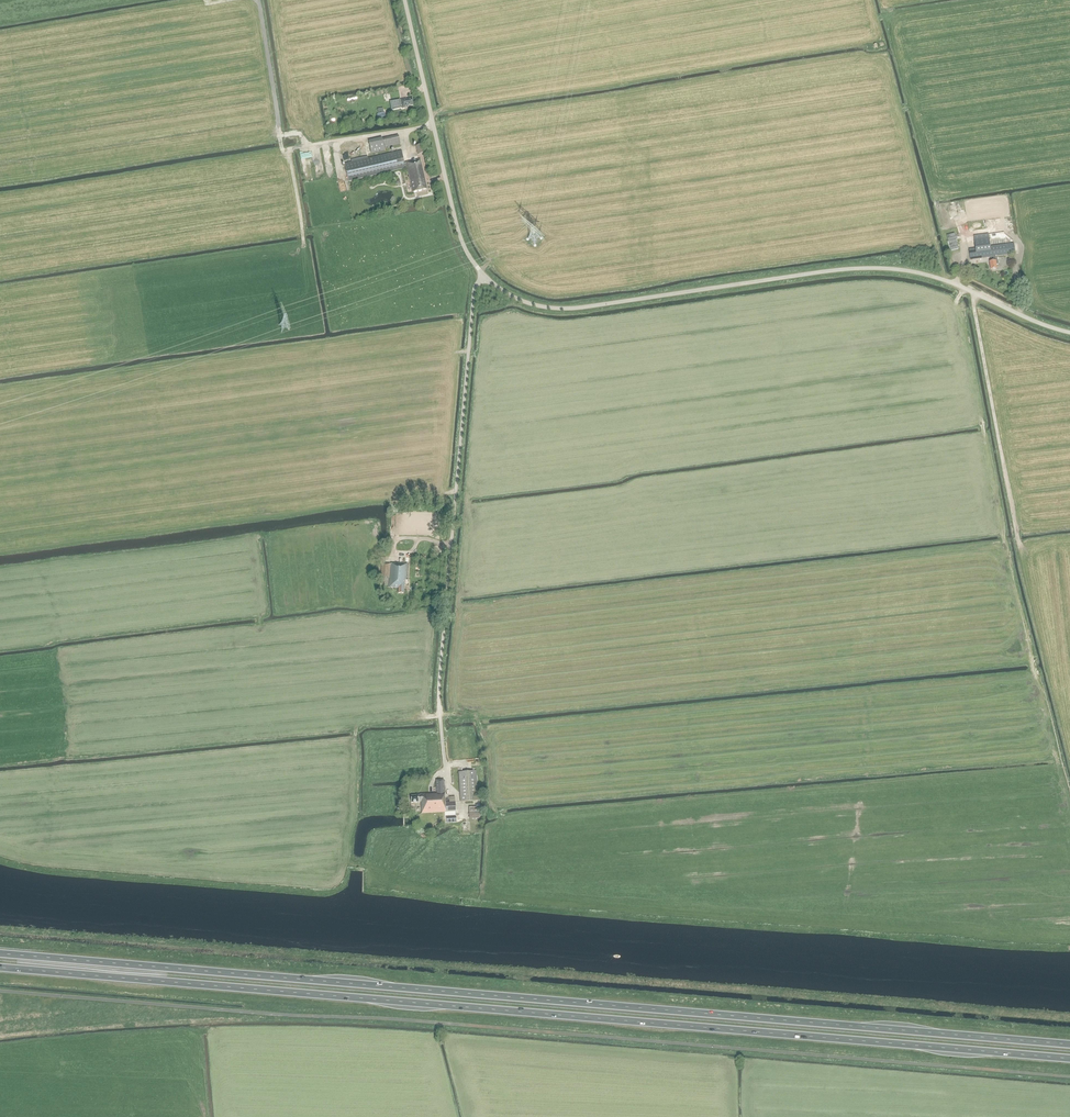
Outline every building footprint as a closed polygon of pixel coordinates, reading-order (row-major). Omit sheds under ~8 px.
[(400,100),(392,102),(393,108),(401,106),(402,108),(407,107),(407,106),(413,105),(412,98),(406,100),(406,99),(400,100)] [(386,120),(385,112),(377,113),(378,121),(386,120)] [(381,138),(368,141),(371,154),(384,151),(383,148),(400,144),(398,135),(382,139),(381,138)] [(421,144),(415,146),(417,154),(424,153),(421,144)] [(348,181),(406,168),(412,192),(427,189),(420,159),(405,162),(405,163),(404,163),(401,150),(344,163),(348,181)] [(955,237),(954,234),(947,235),(950,251),(958,249),(956,240),(957,240),(957,236),(955,237)] [(969,250),(970,260),(990,258),(991,262),(989,262),(991,270),(997,269),(996,265),(998,265),(997,256),(1015,254),(1014,243),(990,246),(989,235),(974,237),(975,249),(969,250)] [(394,564),(385,563),(385,557),(381,557),(381,563),(382,563),(380,584),(387,584),(388,578),(388,587),(398,588),(398,592),(403,593),(404,584),(406,584),(407,564),(394,562),(394,564)] [(476,771),(458,772),(460,802),(478,801),(476,771)] [(455,802),(455,797),(449,797),(445,798),(443,780),(436,780),(437,793),(420,794),(420,796),(410,796),(411,803),(421,802),(422,813),(456,811),(455,802)]
